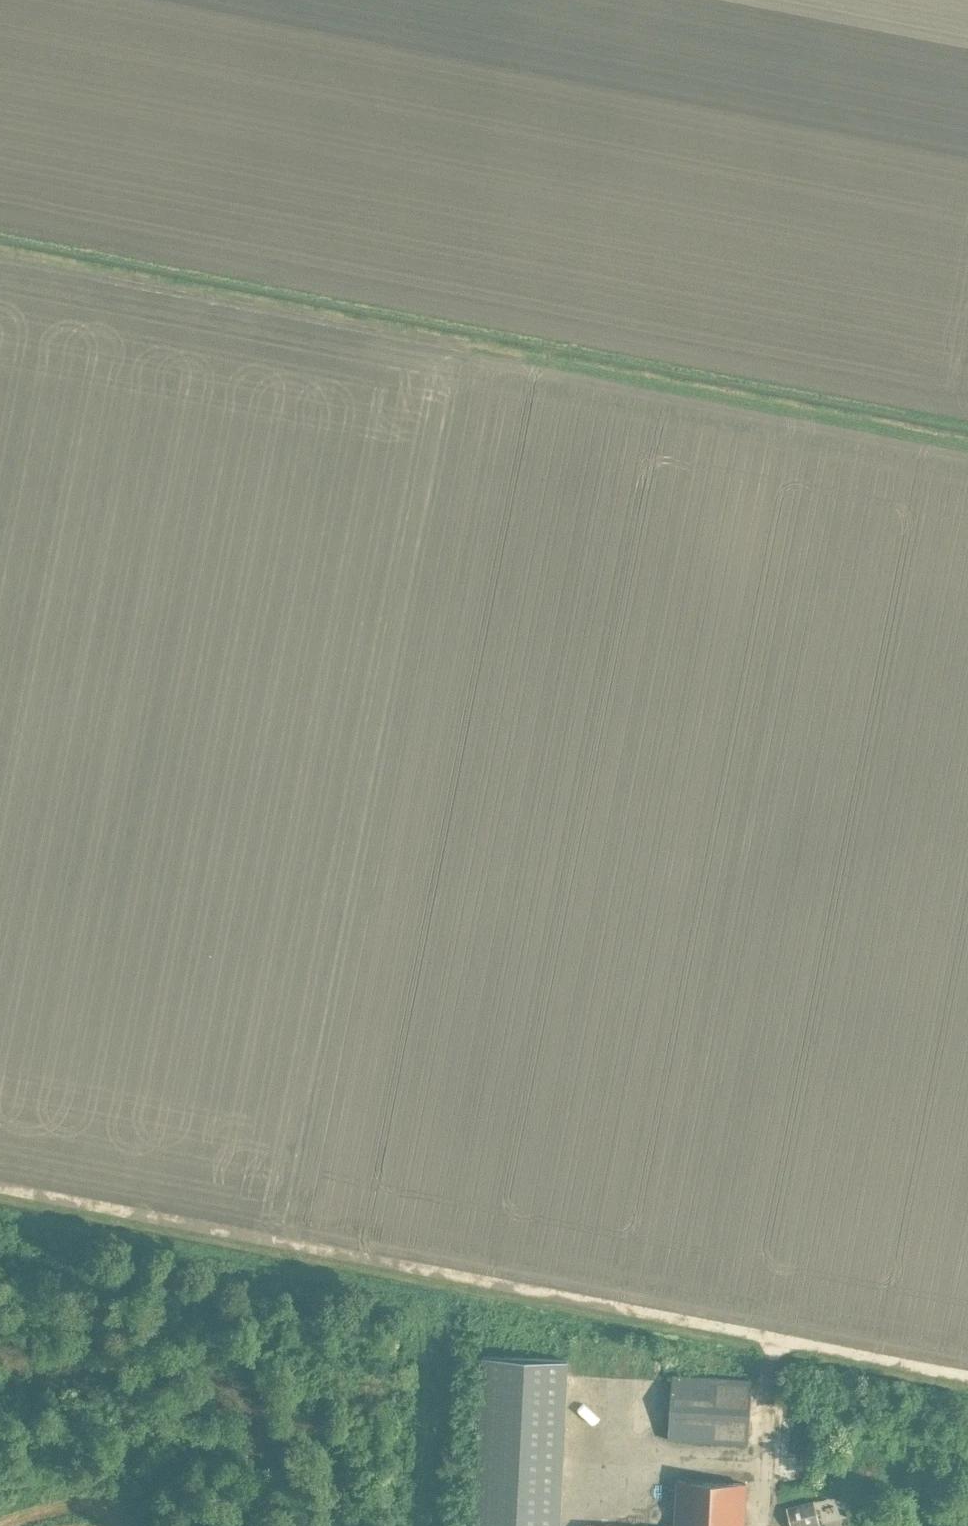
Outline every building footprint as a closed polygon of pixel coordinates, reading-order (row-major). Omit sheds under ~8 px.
[(483,1354),(475,1525),(566,1525),(575,1359),(483,1354)] [(748,1444),(752,1379),(671,1374),(667,1439),(748,1444)] [(745,1483),(677,1480),(674,1525),(743,1525),(745,1483)] [(819,1525),(813,1502),(786,1508),(790,1525),(817,1525),(819,1525)]
